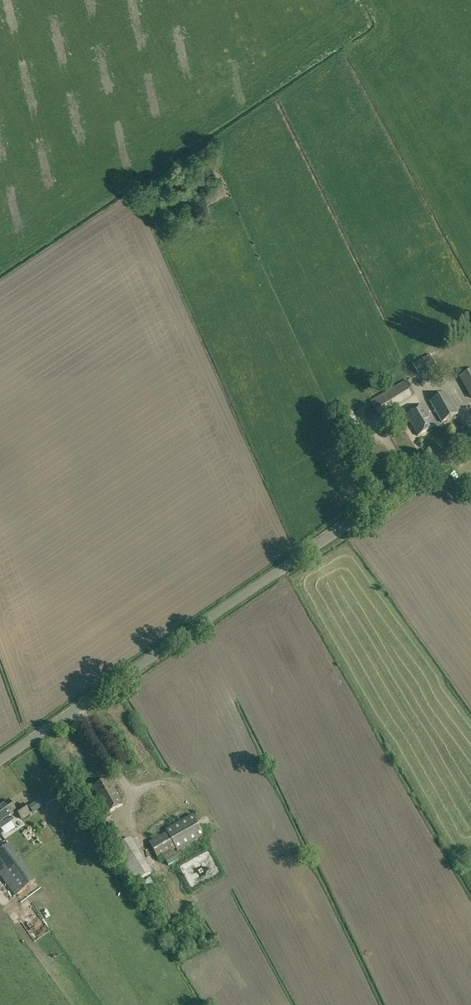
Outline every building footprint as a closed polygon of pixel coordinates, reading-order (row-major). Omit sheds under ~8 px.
[(430,354),(413,364),(418,374),(436,364),(430,354)] [(470,395),(470,371),(460,377),(470,395)] [(403,382),(371,402),(378,415),(411,395),(403,382)] [(446,392),(429,401),(441,423),(458,413),(446,392)] [(406,415),(418,436),(435,425),(424,405),(406,415)] [(344,441),(336,445),(340,452),(347,448),(344,441)] [(108,781),(93,789),(98,796),(97,797),(106,814),(123,805),(114,788),(112,789),(108,781)] [(33,814),(40,809),(45,805),(41,799),(36,802),(29,807),(33,814)] [(15,809),(9,801),(0,807),(0,829),(1,830),(14,820),(11,816),(17,812),(15,809)] [(23,804),(15,809),(17,812),(21,819),(29,814),(23,804)] [(176,848),(178,851),(205,836),(194,815),(166,830),(168,833),(150,843),(158,858),(176,848)] [(15,896),(37,880),(9,844),(0,851),(0,876),(15,896)]
